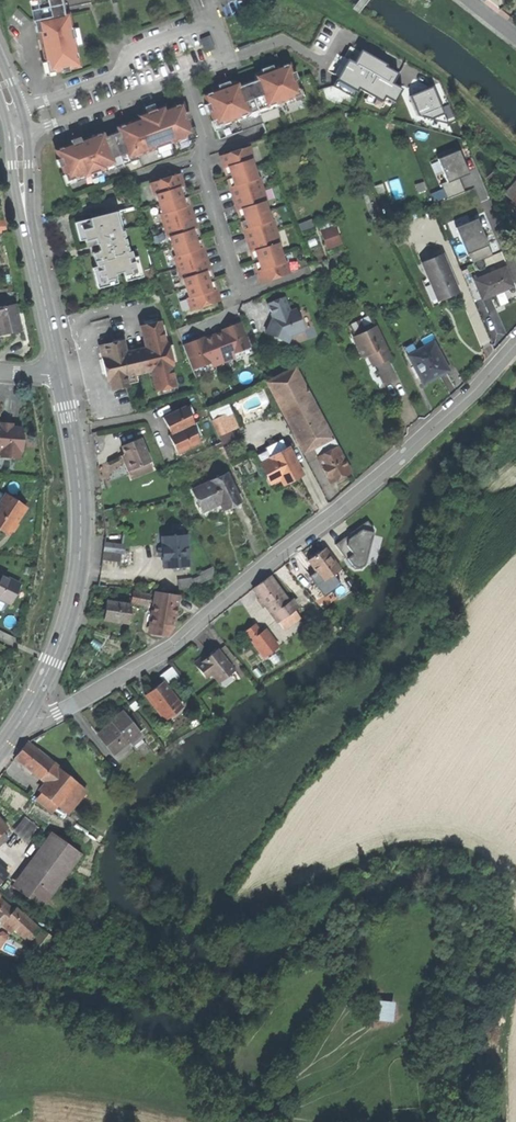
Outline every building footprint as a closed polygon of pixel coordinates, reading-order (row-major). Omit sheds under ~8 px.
[(47,72),(61,69),(61,71),(69,70),(69,67),(79,65),(73,36),(76,36),(75,31),(74,26),(71,27),(67,6),(66,0),(37,0),(41,18),(36,19),(37,24),(39,24),(40,30),(42,37),(40,37),(47,72)] [(205,52),(214,48),(209,35),(200,38),(205,52)] [(411,72),(370,48),(366,54),(351,46),(345,56),(337,52),(327,69),(338,76),(334,83),(359,97),(364,87),(389,101),(393,95),(404,101),(411,89),(404,85),(411,72)] [(207,103),(204,104),(207,111),(210,110),(213,119),(220,117),(222,122),(249,112),(247,108),(265,102),(266,106),(293,96),(292,91),(298,89),(295,79),(297,78),(295,71),(292,72),(289,63),(273,68),(272,64),(266,66),(261,68),(262,72),(255,75),(256,78),(239,85),(237,81),(233,83),(231,79),(224,82),(218,84),(219,88),(204,94),(207,103)] [(429,121),(451,111),(439,85),(417,95),(429,121)] [(305,107),(298,89),(292,91),(293,96),(266,106),(265,102),(247,108),(249,112),(222,122),(220,117),(213,119),(220,138),(305,107)] [(61,165),(64,174),(72,171),(74,177),(84,173),(85,175),(105,168),(104,166),(114,162),(112,157),(126,152),(128,157),(187,136),(184,130),(191,128),(188,119),(190,118),(187,110),(185,111),(182,102),(165,108),(164,105),(144,112),(146,118),(140,120),(134,122),(133,120),(116,126),(117,130),(104,135),(102,131),(87,137),(88,139),(82,141),(75,143),(74,142),(71,143),(55,148),(58,158),(56,159),(59,166),(61,165)] [(196,141),(191,128),(184,130),(187,136),(128,157),(126,152),(112,157),(114,162),(104,166),(105,168),(85,175),(84,173),(74,177),(72,171),(64,174),(71,192),(187,150),(196,141)] [(250,145),(220,155),(224,167),(229,166),(230,171),(234,184),(229,186),(231,191),(237,209),(242,208),(243,212),(247,226),(243,228),(246,237),(250,251),(255,250),(258,259),(261,268),(256,270),(259,276),(260,282),(290,273),(286,260),(284,261),(278,243),(280,242),(272,218),(270,219),(265,200),(267,200),(259,176),(257,177),(252,158),(254,158),(250,145)] [(466,148),(438,160),(453,196),(474,187),(469,176),(476,173),(466,148)] [(491,172),(497,177),(501,174),(495,168),(491,172)] [(180,173),(150,183),(154,194),(156,193),(162,212),(160,213),(167,236),(169,236),(175,254),(173,255),(180,278),(183,278),(188,296),(186,297),(190,309),(220,300),(216,288),(211,289),(208,280),(206,270),(210,269),(206,257),(203,246),(198,247),(196,239),(193,229),(197,228),(193,216),(189,204),(185,205),(183,198),(179,187),(184,185),(182,180),(180,173)] [(136,206),(91,217),(92,221),(81,224),(87,245),(91,244),(95,259),(100,280),(151,268),(136,206)] [(500,252),(485,215),(470,221),(467,214),(447,222),(454,239),(463,235),(474,262),(500,252)] [(319,231),(321,236),(335,231),(333,226),(319,231)] [(335,231),(321,236),(324,244),(338,240),(335,231)] [(339,244),(338,240),(324,244),(326,249),(339,244)] [(442,254),(421,263),(429,281),(431,280),(440,300),(449,296),(459,292),(442,254)] [(481,269),(484,276),(503,268),(500,261),(481,269)] [(474,280),(482,298),(497,291),(512,285),(505,267),(503,268),(484,276),(474,280)] [(274,316),(266,334),(288,345),(297,337),(307,333),(302,307),(293,310),(287,298),(267,303),(274,316)] [(0,306),(0,330),(1,334),(12,331),(22,329),(16,302),(0,306)] [(350,326),(355,337),(376,326),(371,316),(350,326)] [(146,347),(142,348),(147,369),(151,368),(156,389),(175,384),(170,363),(172,362),(167,342),(165,342),(159,320),(141,325),(146,347)] [(183,345),(196,380),(255,356),(244,320),(183,345)] [(355,337),(353,337),(360,350),(365,348),(368,355),(373,366),(382,361),(391,357),(376,326),(355,337)] [(147,369),(142,348),(126,352),(122,337),(114,339),(115,341),(105,344),(109,359),(103,361),(104,368),(106,375),(110,375),(111,380),(114,390),(130,386),(129,384),(139,382),(136,373),(147,371),(147,369)] [(409,355),(424,383),(437,376),(449,370),(434,342),(416,351),(409,355)] [(99,345),(103,361),(109,359),(105,344),(99,345)] [(405,348),(409,355),(416,351),(413,344),(405,348)] [(363,358),(368,355),(365,348),(360,350),(363,358)] [(297,367),(273,380),(299,432),(294,435),(303,452),(326,441),(333,437),(297,367)] [(190,403),(185,405),(193,422),(196,421),(198,420),(190,403)] [(170,424),(173,431),(191,423),(193,422),(185,405),(163,415),(165,420),(167,425),(170,424)] [(212,420),(215,428),(228,422),(224,415),(212,420)] [(204,439),(196,421),(193,422),(191,423),(200,441),(204,439)] [(230,429),(228,422),(215,428),(218,434),(230,429)] [(200,441),(191,423),(173,431),(171,432),(175,441),(173,442),(177,451),(200,441)] [(4,448),(20,449),(23,449),(22,428),(12,427),(0,426),(0,448),(4,448)] [(333,437),(326,441),(329,447),(331,451),(337,447),(339,447),(333,437)] [(141,438),(123,445),(126,453),(132,468),(150,461),(141,438)] [(265,447),(270,457),(286,449),(281,439),(265,447)] [(350,472),(337,447),(331,451),(322,455),(318,457),(330,482),(336,479),(343,475),(350,472)] [(19,457),(20,449),(4,448),(3,454),(3,456),(19,457)] [(280,476),(282,480),(292,475),(300,471),(289,448),(286,449),(270,457),(271,458),(280,476)] [(125,461),(128,470),(132,468),(126,453),(122,455),(125,461)] [(271,481),(280,476),(271,458),(262,463),(271,481)] [(153,468),(150,461),(132,468),(128,470),(131,477),(153,468)] [(197,498),(202,510),(220,502),(226,499),(229,506),(240,501),(227,474),(201,486),(205,494),(197,498)] [(8,534),(26,508),(6,494),(0,503),(0,529),(8,534)] [(226,507),(229,506),(226,499),(220,502),(223,509),(226,507)] [(163,557),(163,567),(189,566),(187,534),(161,536),(162,548),(163,557)] [(346,550),(359,569),(372,559),(367,552),(366,553),(358,541),(346,550)] [(101,560),(120,563),(122,554),(123,547),(123,545),(104,542),(101,560)] [(308,560),(322,581),(339,570),(325,549),(316,555),(308,560)] [(296,579),(306,590),(315,582),(305,571),(296,579)] [(209,572),(192,579),(192,586),(211,578),(209,572)] [(10,603),(20,583),(19,582),(19,584),(2,576),(2,575),(0,574),(0,598),(10,603)] [(177,579),(178,588),(192,586),(192,579),(191,577),(177,579)] [(265,605),(272,613),(273,612),(287,602),(288,602),(282,594),(269,577),(260,583),(253,588),(262,600),(265,605)] [(285,591),(282,594),(288,602),(291,599),(285,591)] [(131,602),(148,605),(149,595),(133,592),(131,602)] [(148,605),(154,606),(156,593),(150,592),(149,595),(148,605)] [(179,596),(156,593),(154,606),(153,613),(175,617),(177,608),(179,596)] [(131,604),(106,601),(105,610),(104,619),(129,622),(131,604)] [(292,610),(287,602),(273,612),(279,620),(292,610)] [(174,627),(175,617),(153,613),(150,633),(167,636),(174,627)] [(245,631),(252,640),(260,633),(253,624),(245,631)] [(252,640),(263,654),(275,644),(264,630),(260,633),(252,640)] [(205,655),(195,663),(207,677),(212,673),(219,683),(235,671),(218,649),(210,656),(211,657),(208,659),(207,658),(205,655)] [(155,688),(147,694),(157,706),(155,708),(163,718),(180,705),(163,682),(155,688)] [(101,735),(115,751),(139,730),(122,711),(113,719),(115,722),(109,727),(101,735)] [(20,750),(15,757),(26,767),(29,769),(40,778),(52,763),(27,742),(20,750)] [(56,766),(52,763),(40,778),(44,781),(54,770),(56,766)] [(77,783),(59,769),(57,772),(47,784),(41,792),(58,806),(69,793),(77,783)] [(47,784),(57,772),(54,770),(44,781),(47,784)] [(85,790),(77,783),(69,793),(77,800),(85,790)] [(52,813),(58,806),(41,792),(35,799),(52,813)] [(67,813),(77,800),(69,793),(58,806),(67,813)] [(27,815),(16,829),(29,840),(40,826),(27,815)] [(21,872),(51,894),(81,853),(51,831),(21,872)] [(42,907),(51,894),(21,872),(12,885),(42,907)] [(5,919),(12,911),(0,900),(0,921),(2,923),(5,919)] [(5,919),(21,934),(31,923),(16,908),(12,911),(5,919)] [(54,959),(49,967),(63,975),(67,967),(54,959)] [(381,1019),(400,1018),(400,999),(381,999),(381,1019)]
